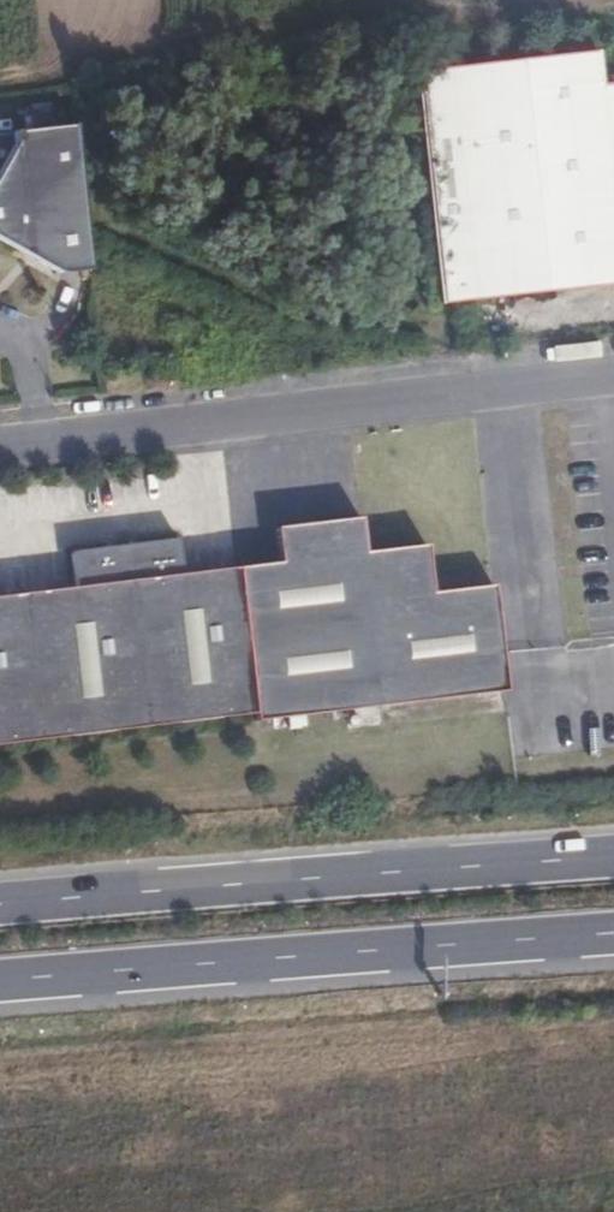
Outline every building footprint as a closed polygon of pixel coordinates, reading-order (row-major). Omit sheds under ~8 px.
[(451,73),(480,304),(613,288),(613,84),(603,86),(600,54),(451,73)] [(0,130),(0,240),(67,270),(84,268),(72,124),(0,130)] [(506,697),(495,589),(434,595),(428,549),(365,555),(362,519),(277,530),(280,566),(239,570),(255,715),(256,724),(506,697)] [(239,570),(184,576),(180,540),(74,552),(78,589),(0,597),(0,743),(255,715),(239,570)]
